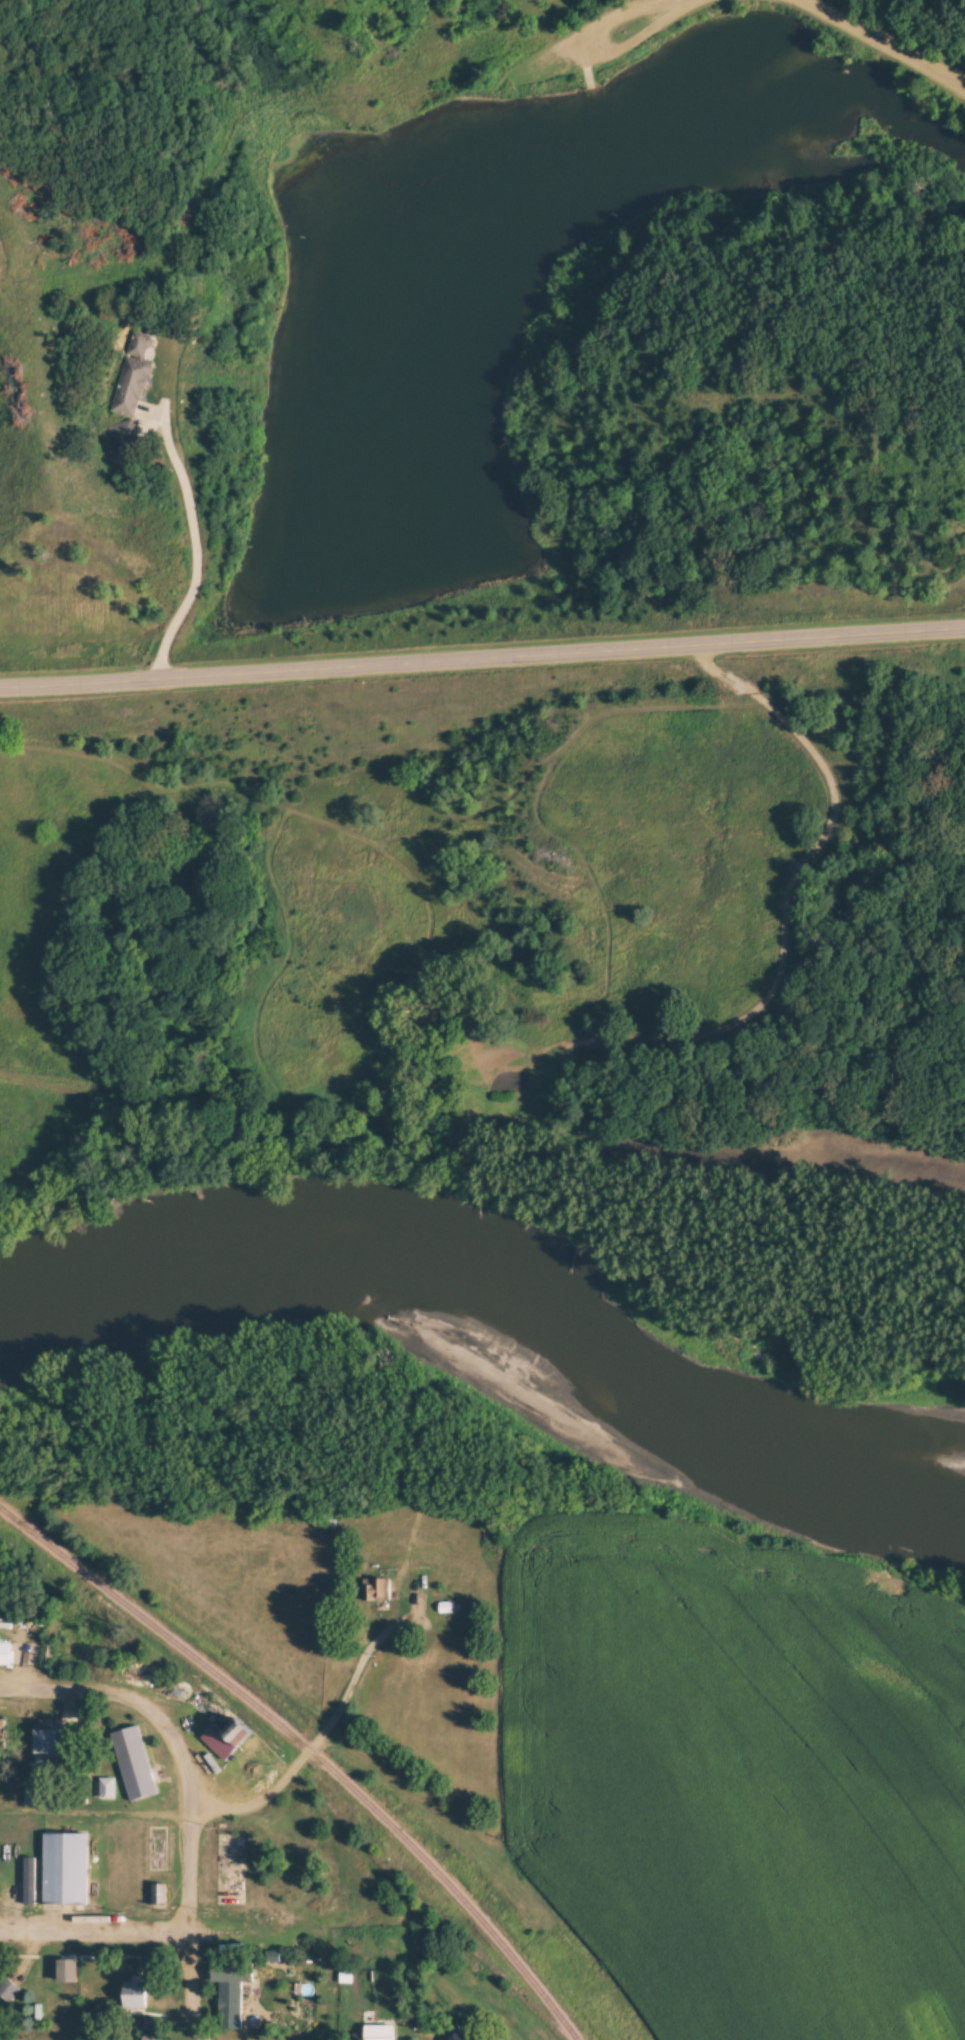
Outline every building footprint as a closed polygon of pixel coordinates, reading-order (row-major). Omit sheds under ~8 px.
[(109,411),(135,418),(150,363),(145,362),(152,337),(131,331),(109,411)] [(108,428),(116,455),(139,448),(131,421),(108,428)] [(391,1578),(363,1578),(363,1600),(391,1600),(391,1578)] [(11,1643),(0,1642),(0,1666),(11,1666),(11,1643)] [(216,1723),(201,1740),(227,1763),(255,1732),(239,1717),(225,1732),(216,1723)] [(79,1732),(59,1731),(59,1725),(36,1724),(36,1766),(59,1766),(59,1754),(78,1754),(79,1732)] [(128,1802),(156,1795),(141,1726),(113,1732),(128,1802)] [(115,1778),(100,1778),(100,1799),(115,1799),(115,1778)] [(43,1900),(44,1830),(90,1831),(90,1900),(43,1900)] [(153,1906),(166,1906),(166,1885),(153,1885),(153,1906)] [(220,1981),(219,2029),(242,2029),(243,1981),(254,1981),(255,1962),(214,1961),(214,1981),(220,1981)] [(21,1989),(6,1977),(0,1985),(0,1996),(9,2003),(21,1989)] [(125,2008),(148,2008),(148,1977),(125,1977),(125,2008)] [(396,2025),(366,2025),(366,2039),(396,2039),(396,2025)] [(448,2039),(466,2039),(461,2026),(445,2032),(448,2039)]
